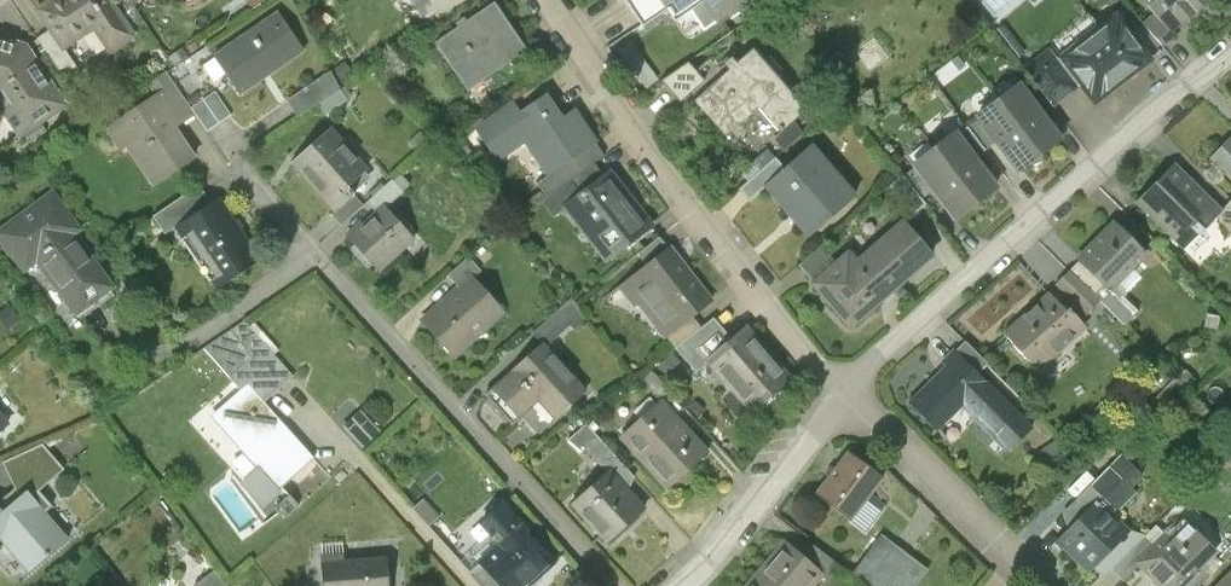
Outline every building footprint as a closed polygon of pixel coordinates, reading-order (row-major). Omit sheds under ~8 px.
[(37,11),(50,30),(63,49),(64,48),(94,28),(111,52),(134,37),(109,0),(53,0),(37,11)] [(414,3),(426,22),(435,16),(439,22),(471,0),(418,0),(414,3)] [(644,30),(668,13),(671,18),(698,0),(623,0),(644,30)] [(721,22),(747,4),(744,0),(706,0),(721,22)] [(1184,0),(1142,0),(1154,14),(1169,31),(1170,30),(1187,15),(1190,19),(1196,13),(1184,0)] [(1196,13),(1202,8),(1199,4),(1204,0),(1184,0),(1196,13)] [(495,4),(436,44),(467,90),(526,51),(495,4)] [(278,14),(215,57),(240,94),(304,50),(278,14)] [(1169,31),(1154,14),(1143,24),(1163,46),(1175,35),(1170,30),(1169,31)] [(1117,16),(1081,43),(1084,48),(1063,63),(1081,87),(1094,103),(1151,60),(1117,16)] [(63,49),(50,30),(37,39),(64,79),(78,69),(64,48),(63,49)] [(28,133),(65,108),(26,49),(0,41),(0,91),(28,133)] [(701,84),(688,96),(726,139),(758,110),(780,135),(793,124),(807,112),(751,49),(737,61),(731,55),(719,65),(715,60),(695,77),(701,84)] [(1054,52),(1027,72),(1054,107),(1081,87),(1063,63),(1054,52)] [(695,77),(685,66),(664,84),(679,103),(688,96),(701,84),(695,77)] [(190,108),(165,72),(147,84),(156,97),(154,98),(175,128),(195,114),(190,108)] [(329,73),(288,100),(299,116),(340,89),(329,73)] [(1059,139),(1018,85),(998,101),(1039,154),(1059,139)] [(215,91),(190,108),(195,114),(206,131),(231,115),(215,91)] [(154,98),(113,126),(154,185),(194,156),(175,128),(154,98)] [(563,123),(546,99),(522,116),(485,143),(498,161),(525,142),(550,178),(595,146),(596,145),(575,115),(563,123)] [(1039,154),(998,101),(978,116),(979,118),(997,141),(1019,170),(1039,154)] [(512,103),(475,129),(485,143),(522,116),(512,103)] [(997,141),(979,118),(968,127),(985,150),(997,141)] [(802,134),(793,124),(780,135),(774,140),(783,150),(802,134)] [(985,150),(968,127),(956,135),(974,159),(985,150)] [(330,130),(293,163),(336,210),(354,193),(348,187),(367,171),(330,130)] [(956,135),(955,134),(934,149),(975,203),(996,187),(974,159),(956,135)] [(1210,160),(1230,181),(1230,138),(1210,160)] [(540,186),(550,199),(592,167),(604,159),(595,146),(550,178),(540,186)] [(784,169),(767,185),(793,214),(794,213),(813,234),(851,200),(825,170),(828,167),(810,147),(784,169)] [(934,149),(914,165),(916,166),(933,190),(955,218),(975,203),(934,149)] [(774,158),(740,188),(750,200),(767,185),(784,169),(774,158)] [(1219,211),(1172,164),(1135,201),(1177,242),(1191,229),(1199,237),(1204,231),(1203,229),(1214,218),(1220,211),(1219,211)] [(933,190),(916,166),(903,176),(921,199),(933,190)] [(565,209),(583,196),(603,181),(592,167),(550,199),(545,203),(555,217),(565,209)] [(902,175),(887,187),(912,217),(926,205),(921,199),(903,176),(902,175)] [(636,212),(608,176),(603,181),(583,196),(565,209),(606,263),(651,228),(638,210),(636,212)] [(392,179),(368,201),(378,212),(386,205),(387,207),(404,192),(392,179)] [(200,184),(153,216),(166,234),(176,227),(212,203),(200,184)] [(336,210),(331,214),(341,225),(364,204),(354,193),(336,210)] [(54,194),(0,233),(0,234),(25,268),(38,259),(75,312),(111,287),(73,234),(79,230),(54,194)] [(212,203),(176,227),(218,289),(262,259),(220,198),(212,203)] [(1230,200),(1219,211),(1220,211),(1214,218),(1230,235),(1230,200)] [(378,212),(349,238),(378,270),(415,238),(387,207),(386,205),(378,212)] [(930,258),(901,225),(856,264),(885,297),(930,258)] [(1112,227),(1078,261),(1102,285),(1093,295),(1099,301),(1123,324),(1134,313),(1120,300),(1121,292),(1113,284),(1141,256),(1112,227)] [(657,240),(637,255),(649,270),(668,255),(657,240)] [(820,246),(798,266),(810,279),(832,260),(820,246)] [(649,270),(622,291),(634,306),(639,302),(667,338),(692,319),(710,305),(670,253),(668,255),(649,270)] [(856,264),(848,255),(813,286),(850,328),(885,297),(856,264)] [(469,258),(448,277),(459,288),(471,278),(471,279),(480,271),(469,258)] [(1102,285),(1078,261),(1069,271),(1093,295),(1102,285)] [(1093,295),(1069,271),(1055,285),(1086,315),(1099,301),(1093,295)] [(471,279),(471,278),(459,288),(422,321),(453,355),(472,338),(470,336),(480,327),(482,329),(501,312),(471,279)] [(1048,295),(1003,337),(1036,371),(1083,326),(1067,310),(1064,313),(1048,295)] [(571,299),(533,334),(542,344),(547,349),(570,328),(574,332),(587,320),(571,299)] [(1217,319),(1207,318),(1205,329),(1215,331),(1217,319)] [(692,319),(667,338),(674,348),(676,350),(701,330),(692,319)] [(701,330),(676,350),(698,377),(711,367),(710,365),(732,347),(711,322),(701,330)] [(754,330),(753,329),(732,347),(710,365),(711,367),(755,419),(798,382),(754,330)] [(989,365),(966,342),(956,353),(979,376),(989,365)] [(542,344),(485,396),(513,427),(537,405),(553,422),(586,393),(547,349),(542,344)] [(286,383),(255,347),(242,358),(248,365),(233,379),(243,390),(258,407),(264,402),(286,383)] [(954,351),(941,364),(945,368),(909,404),(935,430),(967,398),(999,430),(1014,415),(982,383),(984,381),(979,376),(956,353),(954,351)] [(1173,360),(1165,369),(1184,387),(1192,378),(1173,360)] [(258,407),(243,390),(214,416),(263,472),(250,484),(265,501),(314,458),(264,402),(258,407)] [(658,404),(621,440),(641,462),(646,458),(672,487),(705,456),(658,404)] [(632,475),(587,426),(569,442),(582,452),(586,450),(608,473),(609,472),(621,485),(632,475)] [(42,444),(2,462),(15,489),(39,491),(64,470),(42,444)] [(882,478),(847,453),(815,497),(850,522),(882,478)] [(1110,465),(1108,467),(1120,479),(1129,488),(1140,475),(1120,455),(1110,465)] [(1108,467),(1089,486),(1102,498),(1120,479),(1108,467)] [(621,485),(609,472),(608,473),(574,503),(610,542),(645,511),(621,485)] [(1075,521),(1057,539),(1089,571),(1095,565),(1115,545),(1118,542),(1101,525),(1109,517),(1110,518),(1135,493),(1129,488),(1120,479),(1102,498),(1096,504),(1094,502),(1075,521)] [(1102,498),(1089,486),(1064,511),(1075,521),(1094,502),(1096,504),(1102,498)] [(39,491),(15,489),(0,501),(0,543),(1,542),(27,573),(68,538),(45,512),(52,506),(39,491)] [(423,501),(412,511),(429,529),(440,519),(423,501)] [(1181,520),(1152,549),(1136,565),(1138,567),(1157,585),(1181,585),(1209,559),(1214,553),(1181,520)] [(478,563),(479,564),(498,585),(526,585),(552,563),(519,526),(478,563)] [(880,537),(852,574),(849,579),(859,585),(916,585),(927,571),(880,537)] [(1126,555),(1110,571),(1122,583),(1138,567),(1136,565),(1152,549),(1141,539),(1126,555)] [(802,561),(802,560),(798,556),(784,544),(756,577),(766,585),(811,585),(820,576),(802,561)] [(808,544),(798,556),(802,560),(802,561),(820,576),(825,580),(836,566),(808,544)] [(1126,555),(1115,545),(1095,565),(1105,575),(1110,571),(1126,555)] [(466,550),(455,559),(468,574),(479,564),(478,563),(466,550)] [(1181,585),(1199,585),(1217,567),(1209,559),(1181,585)] [(324,564),(325,585),(389,585),(388,560),(324,564)] [(479,564),(468,574),(479,585),(498,585),(479,564)] [(216,571),(197,585),(227,585),(216,571)] [(1219,585),(1230,585),(1230,574),(1219,585)] [(756,577),(749,585),(766,585),(756,577)]
